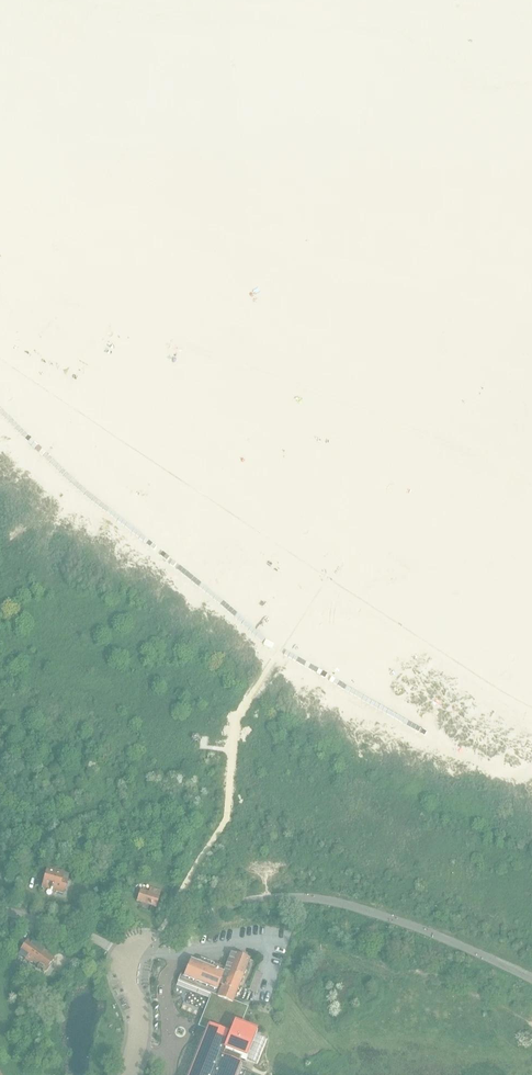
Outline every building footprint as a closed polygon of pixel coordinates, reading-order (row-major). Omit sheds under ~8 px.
[(67,880),(62,879),(64,873),(47,868),(42,888),(51,890),(51,891),(52,891),(63,894),(67,880)] [(156,907),(160,893),(154,891),(153,895),(141,891),(138,901),(156,907)] [(41,949),(29,940),(28,942),(27,940),(25,943),(26,944),(22,950),(23,951),(19,955),(30,963),(31,962),(45,972),(50,965),(51,966),(53,963),(52,962),(53,961),(46,955),(47,953),(41,949)] [(177,981),(217,997),(224,1000),(223,1002),(229,1005),(230,1002),(232,1003),(239,985),(249,959),(245,957),(231,952),(225,968),(201,959),(199,964),(191,960),(188,966),(187,966),(185,971),(186,971),(184,977),(180,975),(177,981)] [(230,1002),(229,1005),(223,1002),(224,1000),(218,998),(206,1027),(204,1033),(207,1034),(191,1073),(191,1074),(234,1074),(241,1058),(245,1059),(255,1034),(255,1033),(235,1025),(242,1007),(232,1003),(230,1002)]
